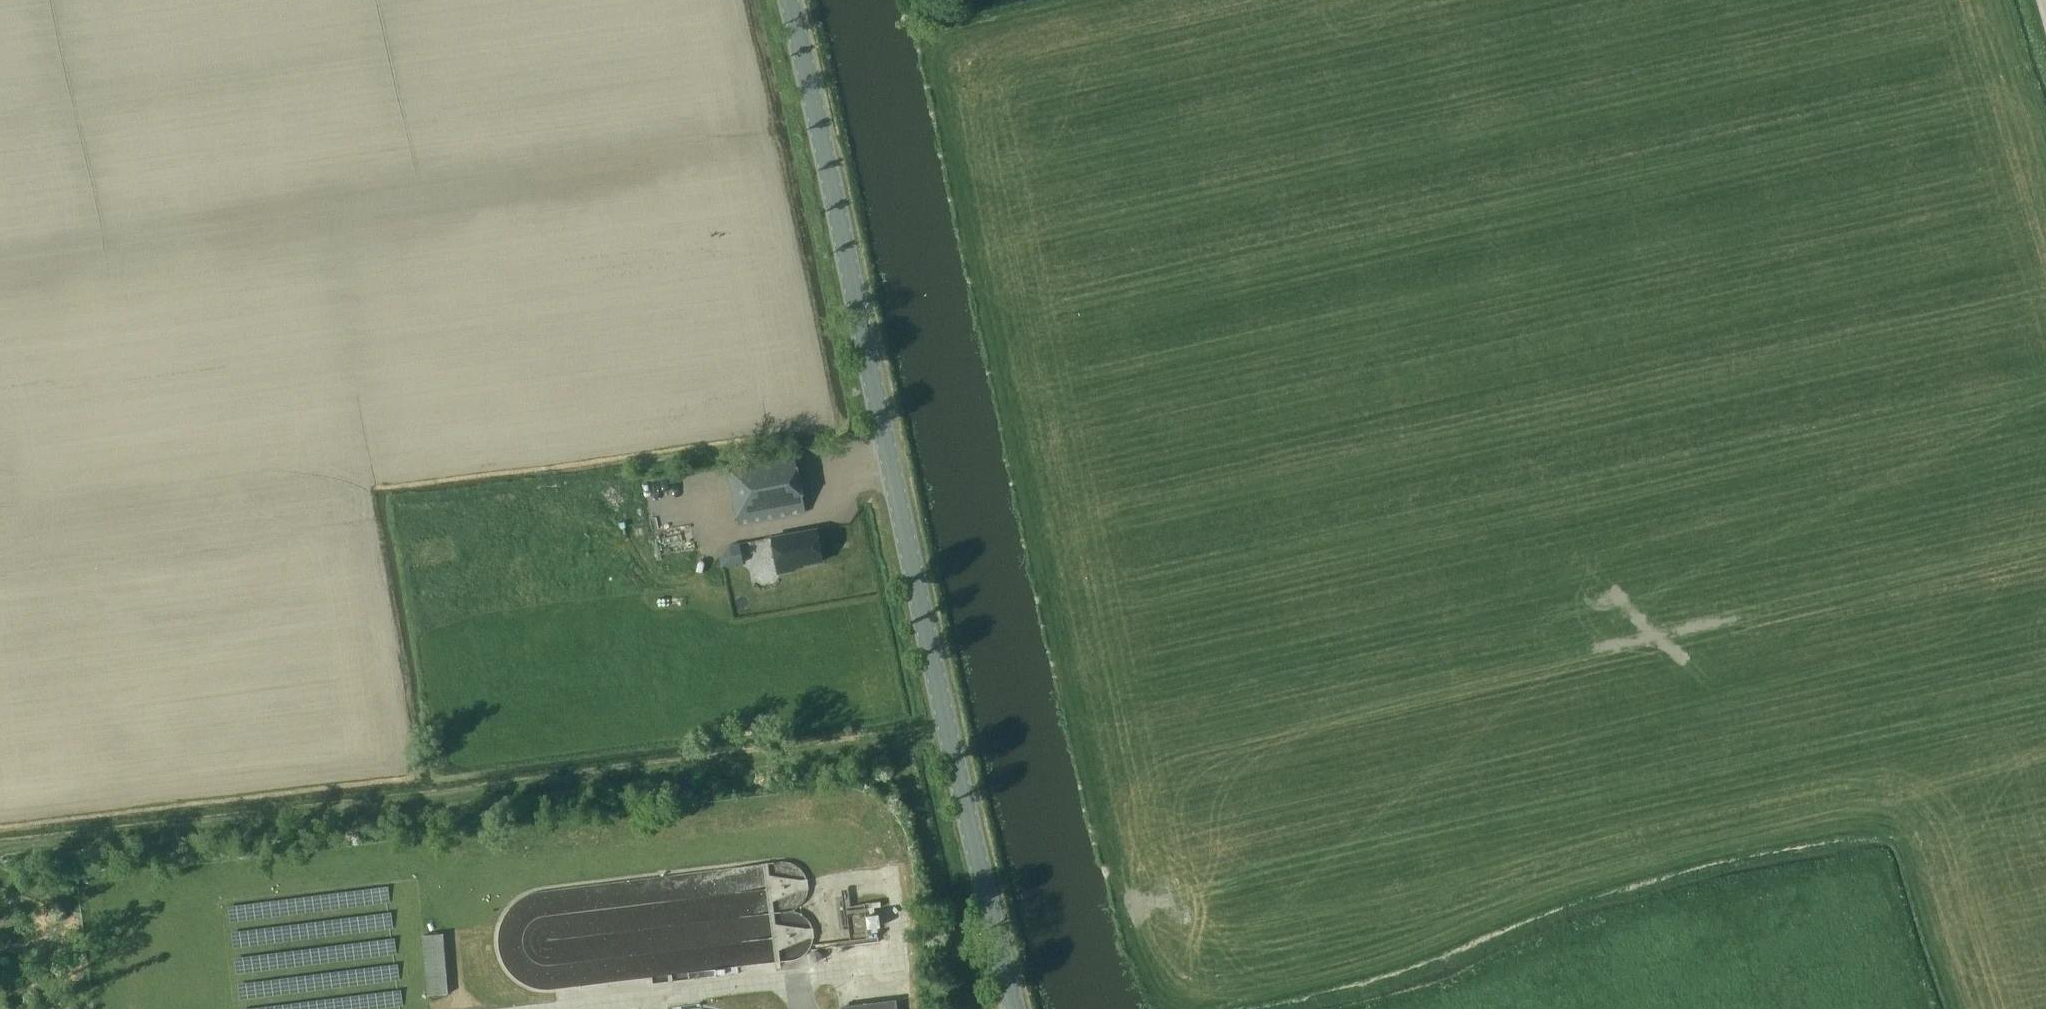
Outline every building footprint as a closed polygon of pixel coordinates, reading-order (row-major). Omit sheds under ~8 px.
[(795,453),(727,466),(738,524),(806,511),(795,453)] [(648,480),(658,524),(673,521),(664,476),(648,480)] [(817,529),(772,537),(778,572),(795,569),(795,565),(823,560),(817,529)] [(870,926),(885,925),(884,901),(855,903),(856,917),(869,916),(870,926)] [(428,931),(431,993),(452,992),(449,930),(428,931)] [(894,999),(840,1006),(841,1008),(896,1008),(894,999)]
